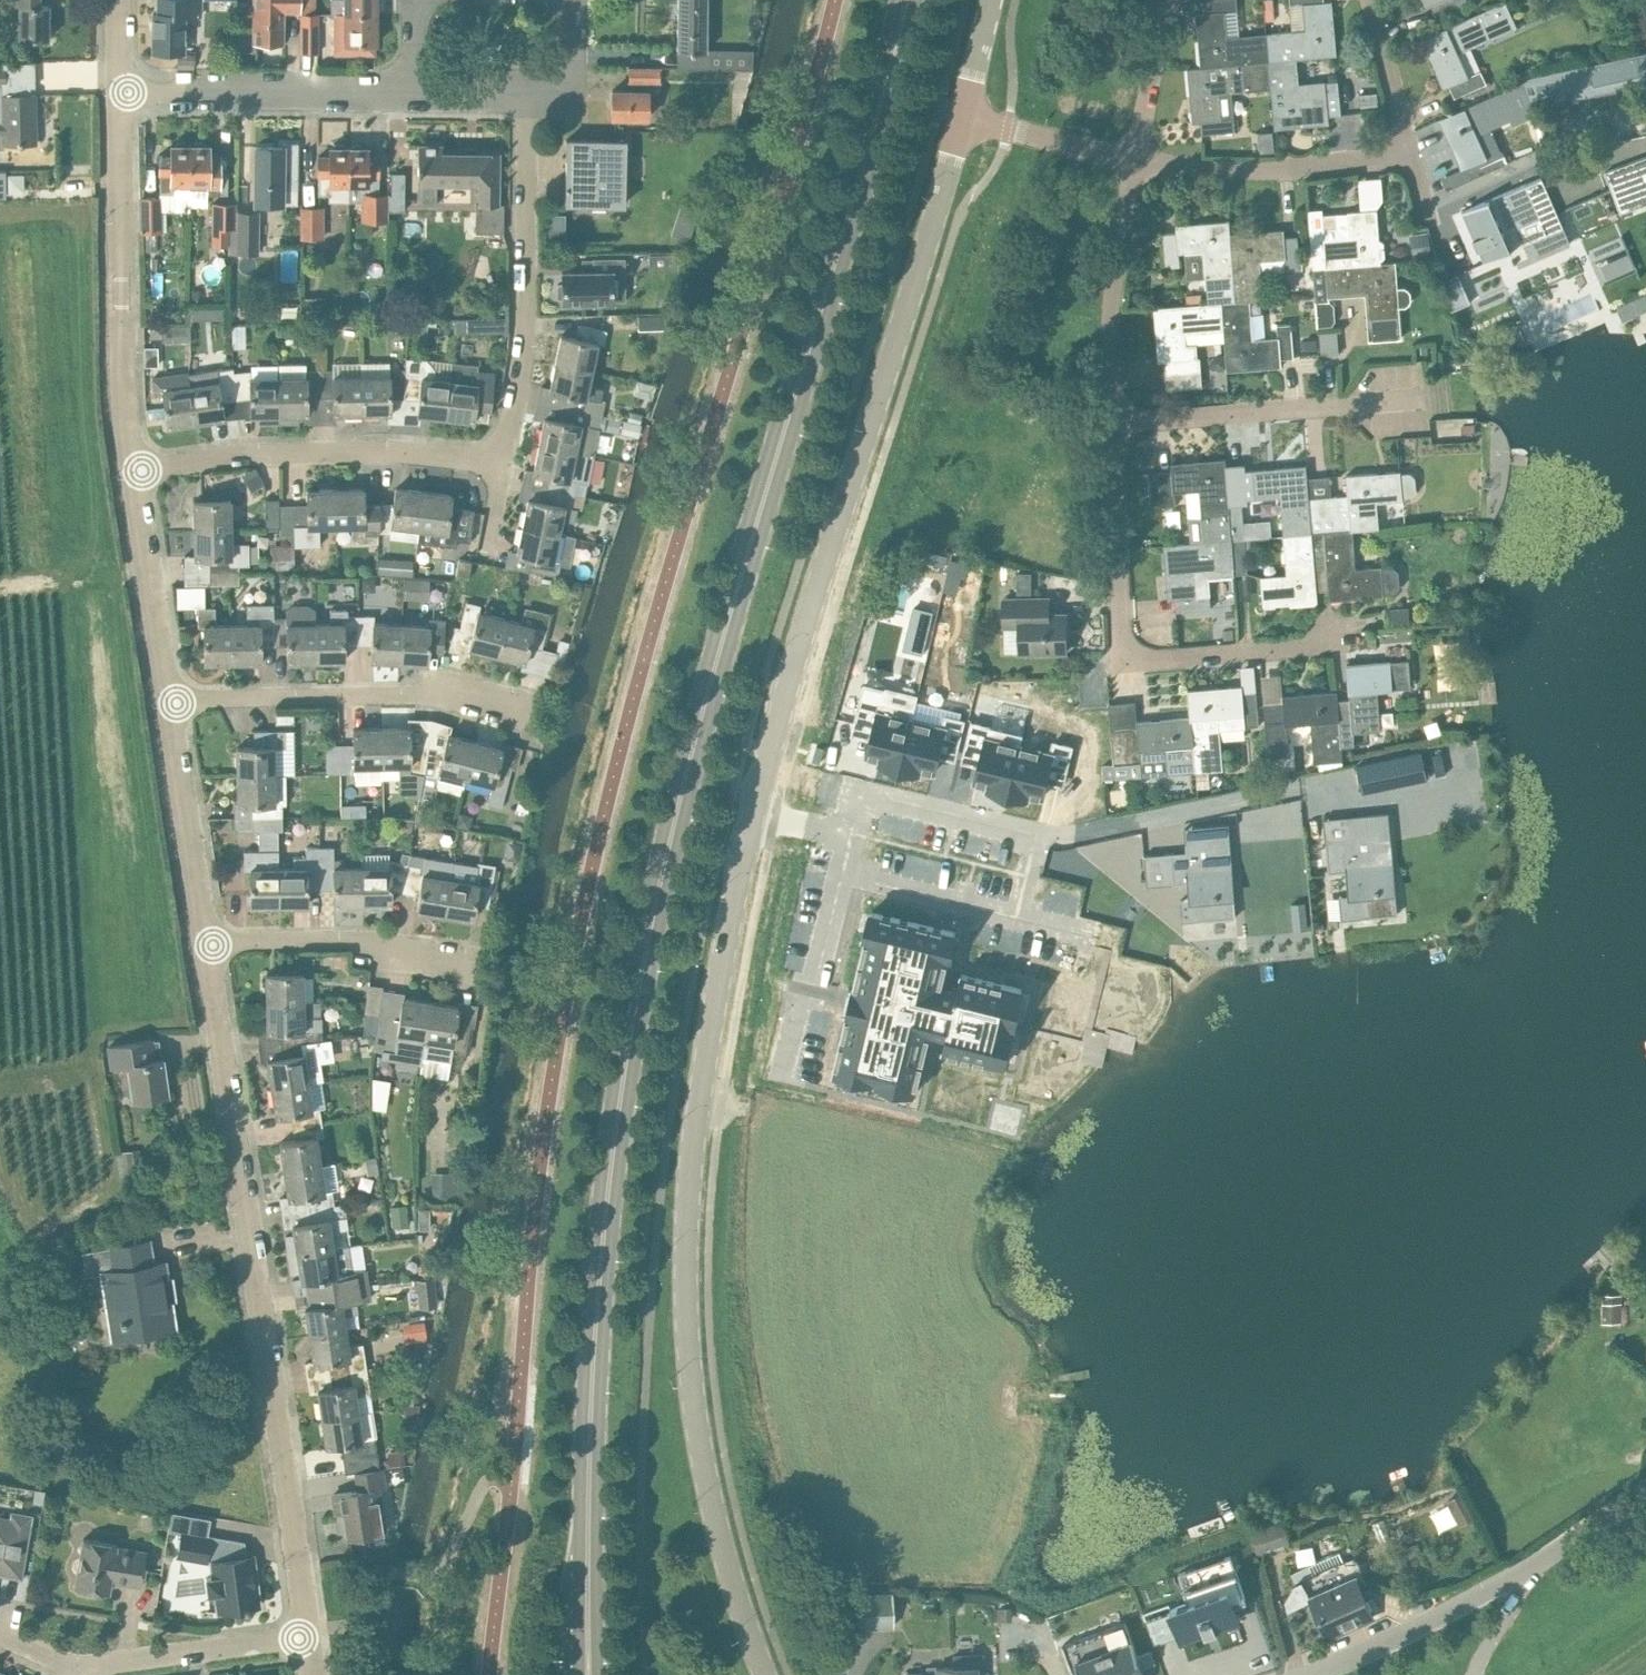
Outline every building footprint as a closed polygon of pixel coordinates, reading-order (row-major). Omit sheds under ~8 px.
[(13,4),(19,5),(19,38),(47,38),(48,4),(39,4),(39,0),(13,0),(13,4)] [(157,11),(153,11),(152,50),(185,51),(185,14),(200,14),(201,0),(157,0),(157,11)] [(301,0),(255,0),(254,41),(282,41),(283,11),(301,11),(301,0)] [(320,12),(320,11),(316,11),(316,0),(301,0),(301,11),(301,12),(320,12)] [(383,10),(383,0),(331,0),(331,12),(379,12),(383,10)] [(678,49),(706,49),(706,0),(678,0),(678,49)] [(1202,11),(1194,12),(1198,64),(1241,61),(1269,59),(1266,31),(1226,34),(1224,10),(1236,9),(1235,0),(1201,0),(1202,11)] [(1294,57),(1335,53),(1331,0),(1289,0),(1291,29),(1266,31),(1269,59),(1294,57)] [(1424,7),(1431,4),(1437,15),(1468,1),(1468,0),(1421,0),(1424,7)] [(1507,1),(1485,10),(1419,38),(1441,88),(1447,85),(1452,97),(1486,83),(1480,69),(1468,74),(1459,52),(1518,27),(1507,1)] [(320,12),(301,12),(300,44),(320,44),(320,12)] [(358,42),(377,42),(377,13),(379,12),(331,12),(331,13),(335,13),(335,54),(358,53),(358,42)] [(177,53),(177,63),(195,63),(195,53),(177,53)] [(1588,66),(1595,96),(1616,91),(1615,88),(1642,82),(1643,86),(1645,85),(1645,54),(1588,66)] [(1294,57),(1269,59),(1274,126),(1327,121),(1327,113),(1339,112),(1336,78),(1323,80),(1324,93),(1298,96),(1294,57)] [(5,62),(5,64),(6,85),(6,94),(1,94),(2,119),(0,119),(0,148),(4,148),(4,142),(37,142),(36,94),(29,94),(29,88),(35,88),(34,61),(5,62)] [(1241,61),(1198,64),(1186,65),(1191,121),(1201,120),(1202,132),(1234,129),(1233,115),(1219,116),(1217,90),(1243,87),(1241,61)] [(632,81),(632,89),(612,89),(612,116),(648,116),(648,81),(661,81),(661,68),(629,68),(629,81),(632,81)] [(1523,83),(1502,91),(1439,118),(1460,167),(1466,164),(1472,179),(1504,165),(1499,152),(1486,157),(1476,133),(1513,117),(1515,123),(1536,115),(1523,83)] [(625,203),(626,139),(567,138),(565,201),(625,203)] [(189,187),(190,143),(187,143),(185,140),(177,140),(176,143),(171,143),(171,151),(159,150),(158,174),(159,174),(159,193),(171,193),(172,186),(189,187)] [(190,143),(189,187),(207,188),(207,193),(220,193),(221,152),(209,152),(209,143),(205,143),(203,140),(195,141),(193,143),(190,143)] [(255,145),(255,197),(255,203),(282,203),(283,189),(297,189),(298,142),(283,142),(283,145),(255,145)] [(346,145),(344,142),(336,142),(334,145),(330,145),(329,154),(317,154),(316,177),(318,177),(317,194),(330,195),(330,199),(347,199),(347,190),(347,184),(347,145),(346,145)] [(348,183),(361,183),(361,220),(388,220),(389,192),(379,192),(379,176),(380,176),(380,154),(368,154),(368,146),(363,146),(361,143),(354,143),(351,145),(347,145),(347,184),(347,190),(348,190),(348,183)] [(465,151),(460,151),(442,151),(442,144),(419,144),(419,205),(437,205),(437,181),(480,182),(479,203),(476,202),(476,231),(503,231),(503,203),(499,203),(499,152),(477,151),(477,147),(465,147),(465,151)] [(1605,171),(1620,212),(1645,203),(1645,156),(1605,171)] [(404,167),(390,167),(390,191),(404,191),(404,167)] [(1540,180),(1535,167),(1503,180),(1508,192),(1462,211),(1483,261),(1510,250),(1509,249),(1563,227),(1543,179),(1540,180)] [(160,196),(140,197),(141,230),(161,229),(160,196)] [(685,200),(674,236),(689,240),(700,205),(685,200)] [(235,226),(235,203),(213,203),(213,244),(227,244),(228,226),(235,226)] [(300,206),(299,238),(324,238),(324,206),(300,206)] [(1312,266),(1380,260),(1380,259),(1383,259),(1386,256),(1384,241),(1381,239),(1378,239),(1376,207),(1348,209),(1348,212),(1323,214),(1324,230),(1309,232),(1312,266)] [(551,241),(563,241),(563,216),(551,216),(551,241)] [(1208,300),(1219,299),(1234,298),(1232,273),(1229,230),(1228,218),(1174,222),(1175,230),(1162,231),(1164,264),(1177,263),(1176,250),(1204,248),(1208,300)] [(254,221),(238,221),(238,228),(230,228),(230,240),(254,240),(254,221)] [(1247,297),(1247,298),(1261,297),(1258,257),(1283,255),(1284,268),(1299,267),(1296,232),(1283,233),(1283,226),(1229,230),(1232,273),(1234,298),(1234,299),(1247,297)] [(1432,228),(1410,233),(1415,260),(1437,255),(1432,228)] [(677,267),(677,252),(665,253),(666,267),(677,267)] [(579,299),(625,299),(625,256),(593,256),(593,270),(562,271),(562,283),(558,283),(558,296),(562,296),(562,300),(566,300),(566,302),(579,302),(579,299)] [(1380,260),(1312,266),(1314,300),(1316,326),(1332,325),(1336,320),(1334,305),(1329,298),(1329,291),(1367,287),(1372,337),(1399,335),(1397,306),(1406,305),(1409,303),(1412,299),(1411,291),(1408,288),(1405,286),(1395,287),(1393,259),(1380,260)] [(1219,299),(1222,328),(1225,368),(1279,364),(1278,357),(1292,356),(1290,323),(1275,324),(1277,336),(1250,338),(1247,298),(1247,297),(1234,299),(1234,298),(1219,299)] [(1182,346),(1181,331),(1222,328),(1219,299),(1208,300),(1153,304),(1157,358),(1166,358),(1167,372),(1198,370),(1197,355),(1195,355),(1195,345),(1182,346)] [(507,317),(453,319),(454,333),(483,332),(483,331),(508,330),(507,317)] [(555,362),(591,369),(597,342),(604,343),(607,330),(578,324),(575,337),(561,334),(555,362)] [(191,326),(161,326),(161,340),(191,340),(191,326)] [(1322,354),(1336,353),(1335,331),(1321,332),(1322,354)] [(1317,338),(1304,339),(1305,350),(1317,349),(1317,338)] [(405,368),(404,396),(419,396),(418,412),(445,415),(449,379),(434,377),(435,368),(427,358),(405,357),(405,368)] [(319,369),(319,396),(334,396),(334,412),(362,412),(360,362),(332,362),(332,369),(319,369)] [(360,362),(362,412),(390,411),(390,395),(404,396),(405,368),(389,368),(389,374),(362,375),(361,362),(360,362)] [(602,414),(605,399),(601,398),(603,387),(588,384),(591,369),(555,362),(551,386),(565,388),(561,405),(602,414)] [(196,421),(224,416),(223,407),(236,406),(233,373),(233,365),(190,372),(189,385),(196,421)] [(233,373),(236,406),(250,404),(251,413),(260,413),(260,422),(278,422),(277,377),(249,377),(248,370),(234,371),(233,365),(233,373)] [(277,377),(278,422),(298,421),(299,413),(307,412),(307,396),(319,396),(319,369),(306,369),(306,376),(277,377)] [(478,370),(478,371),(465,369),(464,381),(449,379),(445,415),(474,419),(475,405),(490,407),(494,372),(478,370)] [(189,385),(190,372),(189,372),(188,370),(151,376),(154,394),(163,393),(168,425),(196,421),(189,385)] [(641,423),(602,414),(561,405),(558,421),(544,419),(539,444),(593,456),(599,428),(639,437),(641,424),(641,423)] [(588,482),(593,456),(539,444),(534,469),(549,472),(546,488),(585,496),(588,482)] [(1174,491),(1187,490),(1189,516),(1202,515),(1204,540),(1232,537),(1229,504),(1225,457),(1171,462),(1172,469),(1159,470),(1162,505),(1175,504),(1174,491)] [(1284,534),(1312,531),(1309,497),(1307,463),(1252,468),(1255,498),(1280,495),(1284,534)] [(1351,530),(1353,529),(1380,527),(1377,501),(1403,499),(1403,496),(1412,495),(1417,490),(1415,476),(1410,472),(1401,472),(1401,469),(1346,473),(1348,494),(1309,497),(1312,531),(1336,529),(1336,530),(1351,529),(1351,530)] [(244,477),(252,492),(266,485),(257,470),(244,477)] [(419,527),(424,490),(396,487),(394,502),(379,502),(377,533),(390,533),(391,524),(419,527)] [(336,525),(336,488),(307,489),(308,504),(279,504),(280,526),(280,534),(294,533),(294,544),(294,546),(295,546),(320,546),(320,525),(336,525)] [(336,488),(336,525),(351,524),(351,540),(354,542),(378,542),(377,533),(379,502),(364,502),(364,488),(336,488)] [(582,508),(585,496),(546,488),(543,503),(528,500),(522,526),(558,534),(559,533),(561,519),(575,521),(577,508),(582,508)] [(452,494),(424,490),(419,527),(417,541),(456,546),(457,539),(470,540),(474,511),(450,508),(452,494)] [(194,529),(231,528),(230,499),(194,500),(194,529)] [(280,526),(279,504),(279,499),(265,499),(265,527),(280,526)] [(1232,537),(1232,539),(1246,537),(1243,503),(1229,504),(1232,537)] [(574,536),(559,533),(558,534),(522,526),(517,555),(533,558),(531,570),(558,575),(560,563),(569,565),(574,536)] [(231,528),(194,529),(195,556),(209,556),(209,571),(238,570),(238,565),(249,565),(249,542),(231,543),(231,528)] [(1336,529),(1312,531),(1317,590),(1329,589),(1330,599),(1382,595),(1384,594),(1384,593),(1395,592),(1400,587),(1399,570),(1393,566),(1382,567),(1382,565),(1356,567),(1353,529),(1351,530),(1351,529),(1336,530),(1336,529)] [(1312,531),(1284,534),(1287,572),(1261,575),(1264,604),(1318,600),(1317,590),(1312,531)] [(1232,539),(1232,537),(1204,540),(1164,544),(1168,598),(1175,597),(1178,623),(1213,620),(1210,593),(1198,594),(1195,569),(1233,566),(1233,573),(1235,573),(1232,539)] [(1246,537),(1232,539),(1235,573),(1249,572),(1246,537)] [(294,544),(270,544),(270,568),(295,568),(295,546),(294,546),(294,544)] [(458,557),(455,576),(468,578),(472,560),(458,557)] [(412,575),(413,560),(379,558),(378,573),(412,575)] [(238,570),(209,571),(210,584),(239,583),(238,570)] [(1030,592),(1030,573),(1018,573),(1018,593),(1030,592)] [(375,576),(360,576),(360,591),(375,591),(375,576)] [(428,597),(428,580),(406,580),(405,596),(428,597)] [(1049,597),(1003,598),(1003,625),(1019,625),(1019,651),(1066,651),(1066,613),(1049,613),(1049,597)] [(497,653),(506,618),(478,611),(480,604),(467,600),(460,626),(475,630),(471,647),(497,653)] [(261,645),(274,645),(274,603),(246,603),(246,624),(232,624),(232,660),(261,660),(261,645)] [(317,659),(315,608),(308,604),(293,605),(286,610),(286,616),(274,616),(274,603),(274,645),(287,644),(288,659),(317,659)] [(198,625),(204,625),(205,661),(232,660),(232,624),(216,624),(215,606),(198,606),(198,625)] [(542,646),(550,613),(525,606),(521,622),(506,618),(497,653),(522,659),(526,642),(542,646)] [(1409,606),(1390,608),(1391,622),(1410,621),(1409,606)] [(358,643),(358,615),(348,614),(348,609),(329,609),(330,622),(316,622),(316,609),(315,608),(317,659),(344,659),(344,644),(358,643)] [(401,626),(401,623),(374,622),(374,615),(358,615),(358,643),(372,643),(371,658),(399,660),(401,626)] [(443,651),(445,618),(429,617),(428,625),(401,623),(401,626),(399,660),(428,662),(428,651),(443,651)] [(569,641),(559,638),(554,658),(565,660),(569,641)] [(1355,744),(1354,731),(1381,729),(1378,689),(1411,687),(1409,657),(1347,663),(1350,689),(1337,690),(1342,745),(1355,744)] [(1188,689),(1191,715),(1195,771),(1224,769),(1220,731),(1246,729),(1246,727),(1259,725),(1256,691),(1243,692),(1242,684),(1188,689)] [(1343,759),(1342,745),(1337,690),(1283,695),(1283,701),(1264,702),(1268,756),(1288,755),(1286,723),(1311,721),(1315,761),(1343,759)] [(865,701),(858,734),(873,737),(868,761),(880,764),(879,767),(903,772),(914,723),(880,716),(883,705),(865,701)] [(1138,726),(1111,729),(1114,764),(1141,761),(1141,775),(1168,773),(1195,771),(1191,715),(1137,720),(1138,726)] [(914,723),(903,772),(921,776),(922,773),(934,775),(939,752),(957,756),(964,723),(946,719),(944,730),(914,723)] [(971,723),(964,755),(979,758),(973,782),(985,785),(985,788),(1007,793),(1018,744),(1021,734),(988,726),(971,723)] [(382,764),(383,764),(382,727),(353,728),(354,744),(340,744),(340,772),(355,772),(355,778),(382,778),(382,764)] [(423,774),(428,745),(409,744),(409,727),(382,727),(383,764),(410,763),(410,771),(423,774)] [(254,729),(254,746),(237,746),(238,777),(274,775),(274,746),(286,746),(285,728),(254,729)] [(467,776),(475,740),(450,734),(445,750),(428,745),(423,774),(437,776),(436,778),(437,778),(437,780),(463,788),(467,776)] [(501,807),(512,767),(498,763),(502,747),(475,740),(467,776),(493,783),(488,803),(501,807)] [(1018,744),(1007,793),(1027,798),(1027,794),(1040,797),(1045,773),(1062,777),(1069,744),(1052,740),(1050,751),(1018,744)] [(326,773),(340,772),(340,744),(326,745),(326,773)] [(1422,752),(1357,765),(1363,792),(1428,778),(1422,752)] [(1111,764),(1103,765),(1104,780),(1113,779),(1111,764)] [(253,818),(282,818),(282,801),(275,801),(274,775),(238,777),(238,802),(253,802),(253,818)] [(1383,867),(1393,866),(1388,813),(1352,816),(1354,839),(1326,841),(1326,842),(1329,872),(1337,872),(1347,871),(1349,893),(1349,894),(1354,894),(1359,893),(1359,901),(1361,917),(1397,914),(1395,888),(1385,889),(1383,867)] [(282,818),(253,818),(254,829),(258,829),(258,849),(243,849),(244,868),(250,868),(251,904),(279,904),(279,867),(278,867),(278,830),(283,829),(282,818)] [(1186,842),(1187,851),(1144,855),(1147,885),(1189,882),(1191,899),(1200,898),(1202,919),(1236,916),(1234,893),(1225,894),(1223,872),(1232,871),(1228,824),(1192,827),(1193,841),(1186,842)] [(307,903),(307,889),(320,889),(319,846),(306,846),(305,856),(293,857),(293,867),(279,867),(279,904),(307,903)] [(360,866),(345,866),(344,858),(334,858),(334,846),(319,846),(320,889),(334,889),(334,903),(362,902),(362,853),(360,853),(360,866)] [(362,853),(362,902),(391,902),(390,888),(404,891),(406,864),(406,862),(389,858),(389,853),(362,853)] [(406,864),(404,891),(419,895),(417,909),(444,913),(453,861),(409,853),(407,862),(406,862),(406,864)] [(453,861),(444,913),(472,918),(475,905),(487,907),(496,864),(477,861),(477,865),(453,861)] [(1306,904),(1293,905),(1295,928),(1308,927),(1306,904)] [(869,912),(832,1075),(916,1094),(924,1060),(929,1037),(945,1040),(943,1052),(1003,1066),(1020,990),(961,977),(957,990),(941,987),(953,931),(869,912)] [(303,1002),(317,1003),(317,1000),(303,1000),(303,972),(266,973),(267,1003),(303,1002)] [(365,1013),(378,1015),(382,985),(370,983),(365,1012),(366,1012),(365,1013)] [(424,1037),(430,1001),(404,997),(401,1019),(378,1015),(374,1032),(375,1032),(373,1048),(395,1052),(421,1056),(424,1037)] [(424,1037),(421,1056),(451,1061),(453,1049),(465,1051),(470,1024),(455,1022),(458,1005),(430,1001),(424,1037)] [(283,1027),(283,1042),(300,1042),(316,1040),(322,1039),(322,1016),(317,1016),(317,1003),(303,1002),(267,1003),(267,1028),(283,1027)] [(374,1032),(378,1015),(365,1013),(362,1033),(374,1032)] [(157,1060),(154,1040),(108,1047),(111,1068),(127,1065),(133,1100),(167,1095),(161,1059),(157,1060)] [(316,1040),(300,1042),(283,1042),(283,1044),(285,1057),(268,1060),(272,1088),(308,1083),(322,1081),(317,1044),(316,1040)] [(308,1083),(272,1088),(276,1114),(291,1112),(293,1127),(322,1122),(320,1107),(312,1109),(308,1083)] [(322,1122),(293,1127),(295,1139),(280,1141),(285,1170),(334,1162),(333,1162),(321,1164),(316,1136),(324,1134),(322,1122)] [(116,1151),(121,1186),(144,1179),(141,1148),(116,1151)] [(334,1162),(285,1170),(288,1195),(303,1192),(306,1210),(345,1204),(345,1202),(335,1203),(332,1190),(338,1189),(334,1162)] [(434,1175),(435,1203),(459,1202),(458,1175),(434,1175)] [(406,1203),(391,1205),(393,1226),(408,1224),(406,1203)] [(345,1204),(306,1210),(308,1224),(293,1226),(294,1234),(286,1235),(289,1255),(348,1245),(348,1244),(333,1247),(331,1230),(348,1227),(347,1215),(345,1204)] [(429,1207),(418,1207),(419,1228),(430,1228),(429,1207)] [(86,1275),(100,1273),(111,1339),(174,1328),(163,1263),(152,1265),(148,1241),(82,1253),(86,1275)] [(348,1245),(289,1255),(292,1270),(300,1269),(301,1276),(316,1274),(319,1291),(369,1283),(367,1267),(352,1269),(348,1245)] [(428,1257),(425,1273),(440,1276),(443,1260),(428,1257)] [(434,1276),(416,1279),(419,1307),(438,1305),(434,1276)] [(369,1283),(319,1291),(321,1307),(306,1309),(310,1335),(346,1329),(342,1303),(372,1298),(369,1283)] [(1603,1303),(1599,1303),(1600,1323),(1623,1322),(1622,1293),(1603,1294),(1603,1303)] [(14,1312),(3,1294),(0,1296),(0,1320),(14,1312)] [(424,1320),(402,1323),(405,1341),(427,1338),(424,1320)] [(346,1329),(310,1335),(314,1359),(329,1357),(331,1374),(367,1369),(363,1342),(348,1344),(346,1329)] [(367,1369),(331,1374),(334,1389),(318,1391),(322,1418),(359,1412),(356,1395),(371,1393),(367,1369)] [(359,1412),(322,1418),(326,1444),(342,1442),(346,1473),(353,1472),(379,1469),(375,1437),(363,1439),(359,1412)] [(405,1464),(403,1449),(388,1451),(390,1466),(405,1464)] [(379,1469),(353,1472),(356,1491),(333,1494),(336,1512),(345,1510),(350,1538),(384,1532),(377,1488),(383,1487),(380,1469),(379,1469)] [(1460,1525),(1477,1516),(1465,1492),(1448,1500),(1460,1525)] [(20,1574),(30,1513),(11,1510),(10,1517),(0,1516),(0,1570),(20,1574)] [(245,1557),(243,1542),(209,1536),(212,1518),(174,1511),(170,1529),(181,1531),(178,1556),(210,1562),(212,1578),(206,1579),(208,1595),(219,1593),(222,1610),(218,1610),(218,1612),(259,1605),(252,1556),(245,1557)] [(1282,1518),(1250,1528),(1258,1555),(1291,1544),(1282,1518)] [(93,1593),(97,1589),(107,1590),(109,1580),(139,1584),(146,1552),(115,1547),(115,1543),(82,1539),(76,1586),(79,1587),(81,1591),(93,1593)] [(1399,1571),(1425,1562),(1418,1542),(1392,1551),(1399,1571)] [(1343,1562),(1339,1552),(1291,1573),(1304,1601),(1309,1599),(1326,1636),(1371,1616),(1361,1592),(1370,1588),(1362,1569),(1366,1566),(1364,1562),(1351,1567),(1349,1562),(1345,1563),(1345,1561),(1343,1562)] [(1171,1608),(1182,1640),(1204,1632),(1205,1636),(1207,1635),(1206,1632),(1214,1629),(1215,1632),(1217,1632),(1216,1628),(1238,1621),(1233,1606),(1247,1601),(1231,1555),(1225,1557),(1226,1562),(1187,1575),(1186,1570),(1179,1573),(1189,1602),(1171,1608)] [(892,1591),(856,1592),(858,1627),(894,1626),(892,1591)] [(1063,1645),(1073,1674),(1145,1674),(1142,1667),(1155,1662),(1151,1650),(1138,1655),(1137,1655),(1133,1641),(1132,1641),(1126,1623),(1063,1645)] [(981,1665),(984,1665),(983,1652),(956,1654),(957,1666),(954,1666),(955,1674),(981,1674),(981,1665)] [(954,1666),(936,1667),(936,1672),(906,1672),(906,1674),(955,1674),(954,1666)]
